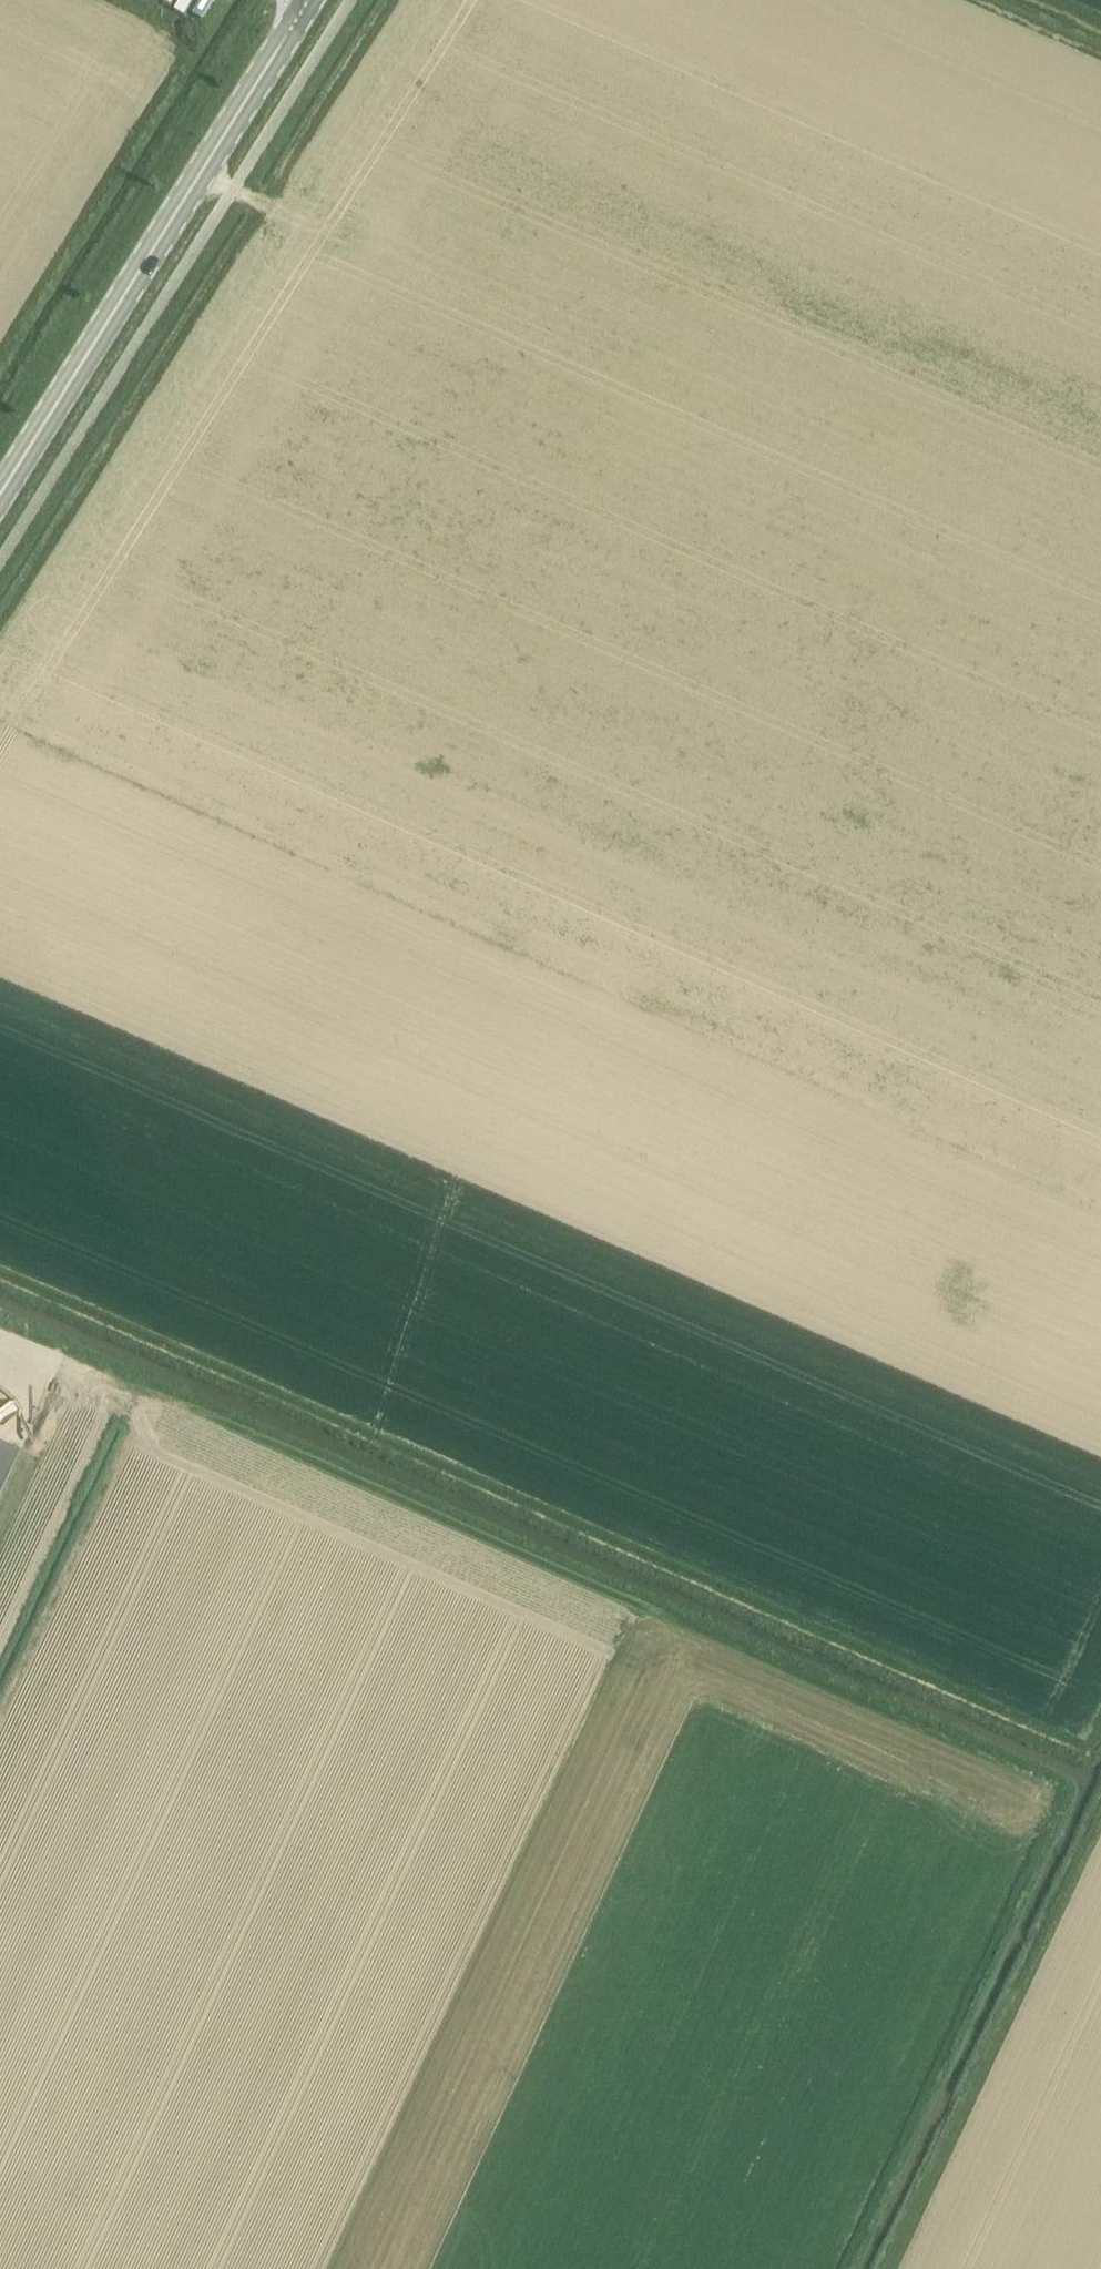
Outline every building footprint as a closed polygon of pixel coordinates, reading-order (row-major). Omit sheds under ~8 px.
[(19,1453),(0,1444),(0,1495),(19,1453)]
